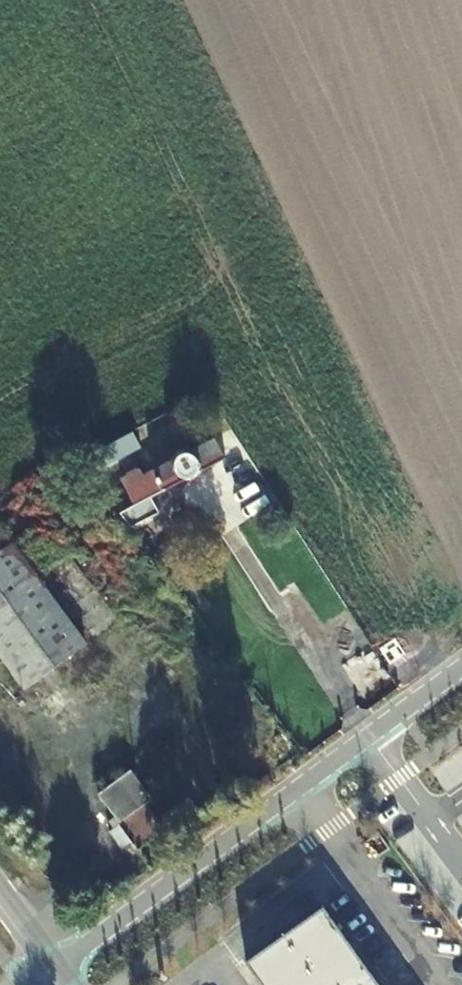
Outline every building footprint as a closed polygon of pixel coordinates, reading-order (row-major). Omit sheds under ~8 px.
[(132,432),(73,462),(83,475),(139,445),(132,432)] [(195,474),(222,459),(211,439),(182,455),(179,454),(177,454),(174,455),(172,456),(170,458),(169,461),(168,461),(140,477),(136,470),(118,480),(132,506),(178,482),(182,482),(186,481),(189,480),(191,479),(193,476),(195,474)] [(43,538),(11,496),(0,504),(0,610),(70,706),(133,662),(43,538)] [(95,794),(134,848),(161,829),(142,803),(145,800),(125,772),(95,794)] [(169,830),(232,785),(223,772),(160,817),(169,830)] [(348,943),(323,908),(246,964),(262,984),(292,984),(348,943)] [(292,984),(359,984),(372,976),(348,943),(292,984)] [(372,976),(359,984),(378,984),(372,976)]
